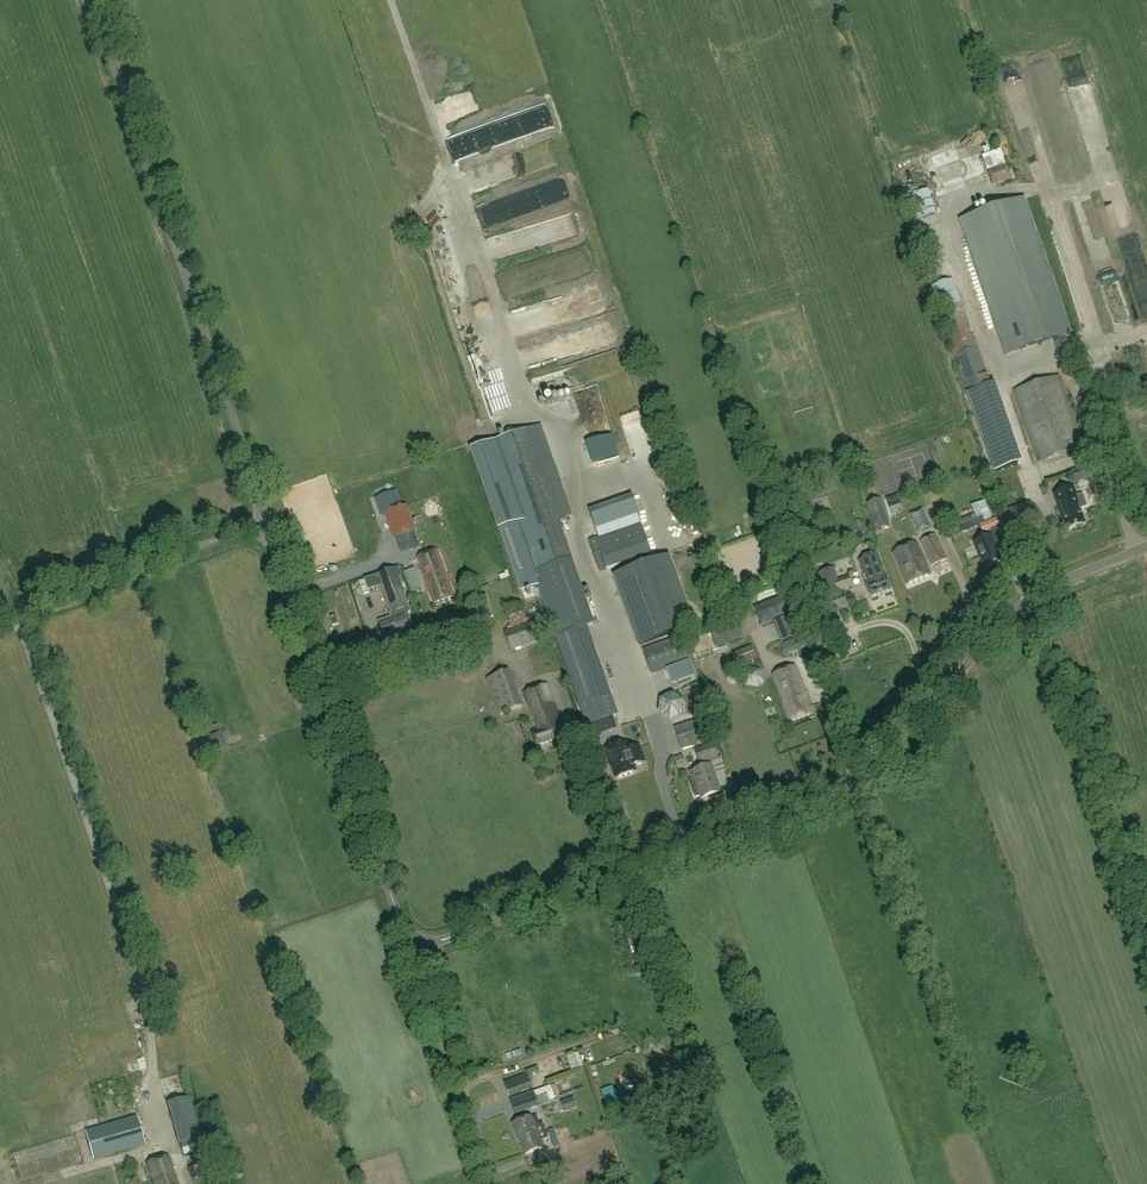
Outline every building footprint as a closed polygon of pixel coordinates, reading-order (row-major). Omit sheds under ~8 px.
[(944,143),(936,144),(937,156),(946,154),(944,143)] [(1001,150),(983,156),(988,171),(993,186),(1012,181),(1009,172),(1006,165),(1001,150)] [(1060,184),(1036,190),(1039,202),(1063,196),(1060,184)] [(911,196),(919,221),(937,214),(929,191),(911,196)] [(1006,356),(1069,335),(1023,199),(963,220),(1004,342),(1002,343),(1006,356)] [(1063,276),(1077,274),(1075,264),(1061,267),(1063,276)] [(954,280),(932,287),(953,349),(952,349),(966,392),(991,384),(976,341),(974,341),(954,280)] [(484,358),(489,371),(496,368),(491,355),(484,358)] [(483,359),(467,365),(473,378),(488,372),(483,359)] [(587,384),(601,378),(599,374),(585,380),(587,384)] [(1060,376),(1014,392),(1039,463),(1085,447),(1060,376)] [(565,423),(561,414),(559,416),(554,404),(545,408),(550,419),(557,416),(560,425),(565,423)] [(244,415),(249,429),(256,427),(251,413),(244,415)] [(573,515),(541,425),(530,429),(474,448),(502,527),(500,528),(522,591),(538,586),(540,591),(556,638),(595,624),(572,559),(559,520),(573,515)] [(1019,449),(990,459),(994,470),(1022,461),(1019,449)] [(605,467),(607,477),(619,474),(616,464),(605,467)] [(1075,484),(1090,479),(1085,467),(1071,472),(1075,484)] [(1065,501),(1058,503),(1061,516),(1063,515),(1067,530),(1085,525),(1081,511),(1088,508),(1084,496),(1078,498),(1075,489),(1062,492),(1065,501)] [(382,516),(387,514),(394,533),(395,538),(415,531),(413,526),(406,506),(401,508),(396,493),(377,500),(382,516)] [(876,533),(891,528),(882,499),(867,504),(876,533)] [(603,503),(592,509),(596,515),(606,508),(603,503)] [(909,516),(915,530),(928,525),(923,511),(909,516)] [(638,521),(578,540),(588,570),(647,551),(638,521)] [(406,537),(409,551),(422,548),(419,534),(406,537)] [(935,536),(921,543),(933,567),(947,560),(935,536)] [(992,536),(975,543),(985,568),(1001,561),(997,550),(998,550),(992,536)] [(917,544),(894,553),(907,584),(930,574),(917,544)] [(454,595),(438,553),(417,561),(434,603),(454,595)] [(892,590),(881,560),(879,554),(859,561),(871,597),(892,590)] [(696,627),(670,557),(616,575),(642,647),(696,627)] [(396,569),(379,575),(383,586),(391,614),(408,608),(399,579),(402,578),(399,568),(396,569)] [(834,568),(819,573),(827,599),(826,599),(830,614),(850,608),(845,593),(842,594),(842,592),(853,588),(849,576),(838,580),(834,568)] [(364,594),(369,592),(365,579),(360,581),(364,594)] [(755,608),(762,626),(797,612),(790,594),(755,608)] [(508,631),(505,632),(512,651),(536,643),(529,623),(520,627),(520,625),(529,622),(524,607),(506,613),(510,627),(507,628),(508,631)] [(391,619),(381,623),(387,642),(410,634),(408,628),(413,626),(409,613),(411,612),(410,608),(408,608),(391,614),(389,614),(391,619)] [(722,624),(727,643),(742,639),(736,620),(722,624)] [(643,649),(652,674),(689,661),(680,636),(643,649)] [(734,654),(740,668),(757,662),(752,647),(734,654)] [(829,663),(837,660),(835,651),(826,654),(829,663)] [(690,662),(666,670),(673,688),(696,679),(690,662)] [(773,676),(790,724),(812,716),(795,668),(773,676)] [(765,681),(760,671),(749,669),(741,677),(745,689),(758,690),(765,681)] [(487,680),(500,715),(523,706),(510,671),(487,680)] [(547,687),(525,694),(535,722),(536,722),(540,732),(533,734),(538,749),(566,739),(547,687)] [(660,699),(659,715),(670,722),(684,716),(684,702),(673,694),(660,699)] [(617,716),(610,695),(580,705),(587,726),(617,716)] [(412,709),(413,716),(425,714),(424,707),(412,709)] [(392,716),(395,725),(405,722),(403,713),(392,716)] [(691,728),(677,733),(684,751),(698,747),(691,728)] [(221,732),(207,737),(204,729),(197,732),(206,754),(212,752),(226,747),(226,746),(221,732)] [(617,779),(636,772),(634,766),(645,762),(639,746),(629,750),(627,743),(606,750),(611,764),(612,763),(617,779)] [(692,772),(694,780),(691,780),(690,783),(695,797),(697,798),(700,797),(700,798),(720,792),(711,765),(709,766),(707,762),(717,758),(713,746),(695,752),(701,769),(692,772)] [(640,994),(649,992),(647,984),(638,986),(640,994)] [(649,1014),(652,1022),(662,1018),(659,1010),(649,1014)] [(670,1037),(659,1038),(660,1049),(671,1048),(670,1037)] [(507,1061),(520,1056),(518,1050),(505,1055),(507,1061)] [(567,1057),(572,1070),(583,1067),(581,1059),(580,1060),(578,1053),(567,1057)] [(71,1073),(72,1082),(93,1079),(92,1070),(71,1073)] [(526,1075),(506,1083),(510,1096),(531,1088),(526,1075)] [(555,1098),(552,1087),(512,1101),(516,1114),(538,1106),(538,1104),(555,1098)] [(109,1116),(111,1119),(112,1123),(86,1131),(94,1159),(145,1145),(137,1116),(122,1120),(120,1113),(134,1109),(129,1090),(62,1109),(67,1127),(109,1116)] [(181,1145),(184,1155),(202,1149),(199,1139),(189,1098),(169,1103),(181,1145)] [(535,1127),(532,1118),(514,1125),(520,1143),(522,1142),(527,1155),(545,1148),(542,1141),(549,1138),(544,1124),(535,1127)] [(147,1163),(153,1183),(178,1183),(169,1157),(147,1163)]
